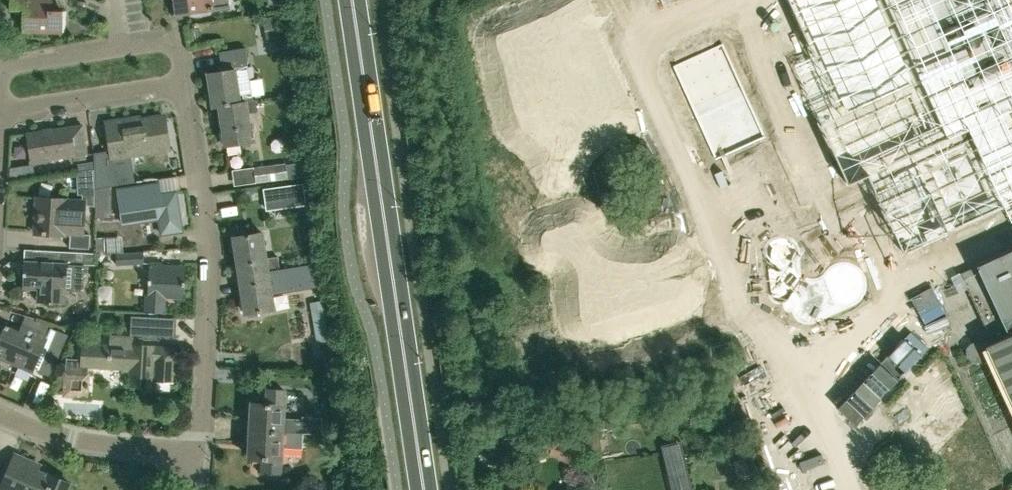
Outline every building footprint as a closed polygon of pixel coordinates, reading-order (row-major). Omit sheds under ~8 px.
[(10,9),(23,9),(23,31),(62,32),(63,10),(52,10),(53,0),(10,0),(10,9)] [(176,15),(214,9),(215,11),(230,9),(229,0),(173,0),(176,15)] [(811,53),(789,63),(845,186),(865,177),(901,254),(1001,208),(1007,220),(1011,218),(1011,0),(787,0),(811,53)] [(219,52),(221,65),(221,70),(206,73),(212,107),(218,106),(240,102),(245,101),(253,99),(244,48),(219,52)] [(704,79),(686,85),(691,101),(729,89),(725,76),(705,82),(704,79)] [(245,101),(240,102),(218,106),(225,146),(254,141),(251,123),(249,124),(247,113),(257,112),(255,99),(253,99),(245,101)] [(107,122),(106,122),(111,150),(112,161),(128,158),(127,155),(168,149),(164,117),(120,124),(120,120),(107,122)] [(83,144),(86,144),(82,125),(27,134),(31,159),(45,157),(46,160),(74,156),(74,160),(85,158),(83,144)] [(109,151),(94,153),(94,171),(95,188),(116,185),(112,161),(111,150),(109,151)] [(285,164),(258,167),(260,181),(287,177),(285,164)] [(160,194),(158,183),(118,190),(123,224),(159,218),(162,233),(182,229),(176,191),(160,194)] [(294,184),(263,189),(266,211),(297,206),(294,184)] [(118,203),(116,189),(104,190),(105,204),(118,203)] [(66,200),(66,199),(42,198),(41,210),(37,210),(37,213),(35,217),(34,226),(36,230),(36,234),(64,235),(64,233),(70,234),(69,248),(89,249),(90,234),(83,234),(85,201),(66,200)] [(280,270),(280,268),(278,257),(267,258),(263,233),(233,237),(239,276),(280,270)] [(961,274),(986,328),(975,339),(975,343),(972,343),(967,349),(967,357),(973,362),(981,362),(987,368),(991,367),(1011,413),(1011,250),(977,266),(961,274)] [(84,266),(85,253),(44,251),(43,263),(24,262),(23,288),(38,289),(37,302),(64,304),(65,290),(66,290),(82,291),(84,266)] [(116,265),(144,263),(143,253),(116,254),(116,259),(116,265)] [(150,263),(148,295),(146,295),(145,311),(165,312),(166,296),(183,297),(185,267),(161,265),(161,264),(150,263)] [(248,318),(258,316),(257,312),(274,310),(270,283),(282,281),(280,270),(239,276),(245,314),(247,314),(248,318)] [(67,358),(65,394),(87,395),(88,366),(124,368),(124,369),(131,370),(130,385),(152,386),(153,360),(156,360),(155,381),(174,381),(175,361),(175,359),(181,360),(181,349),(176,349),(176,347),(135,345),(135,338),(147,339),(148,317),(132,316),(130,337),(111,336),(111,343),(111,346),(83,344),(82,359),(67,358)] [(97,323),(76,327),(73,334),(99,329),(97,323)] [(3,329),(0,328),(0,357),(32,372),(35,365),(39,367),(38,370),(50,376),(67,335),(50,328),(48,333),(32,327),(28,337),(8,328),(9,326),(6,325),(5,327),(4,326),(3,329)] [(252,402),(250,430),(303,434),(303,433),(321,434),(322,418),(303,417),(303,420),(283,419),(285,390),(268,390),(268,403),(252,402)] [(302,448),(303,434),(250,430),(249,458),(263,458),(262,472),(280,473),(281,447),(302,448)] [(70,484),(37,469),(39,464),(17,454),(1,489),(68,489),(70,484)] [(668,476),(671,489),(692,489),(688,471),(668,476)]
